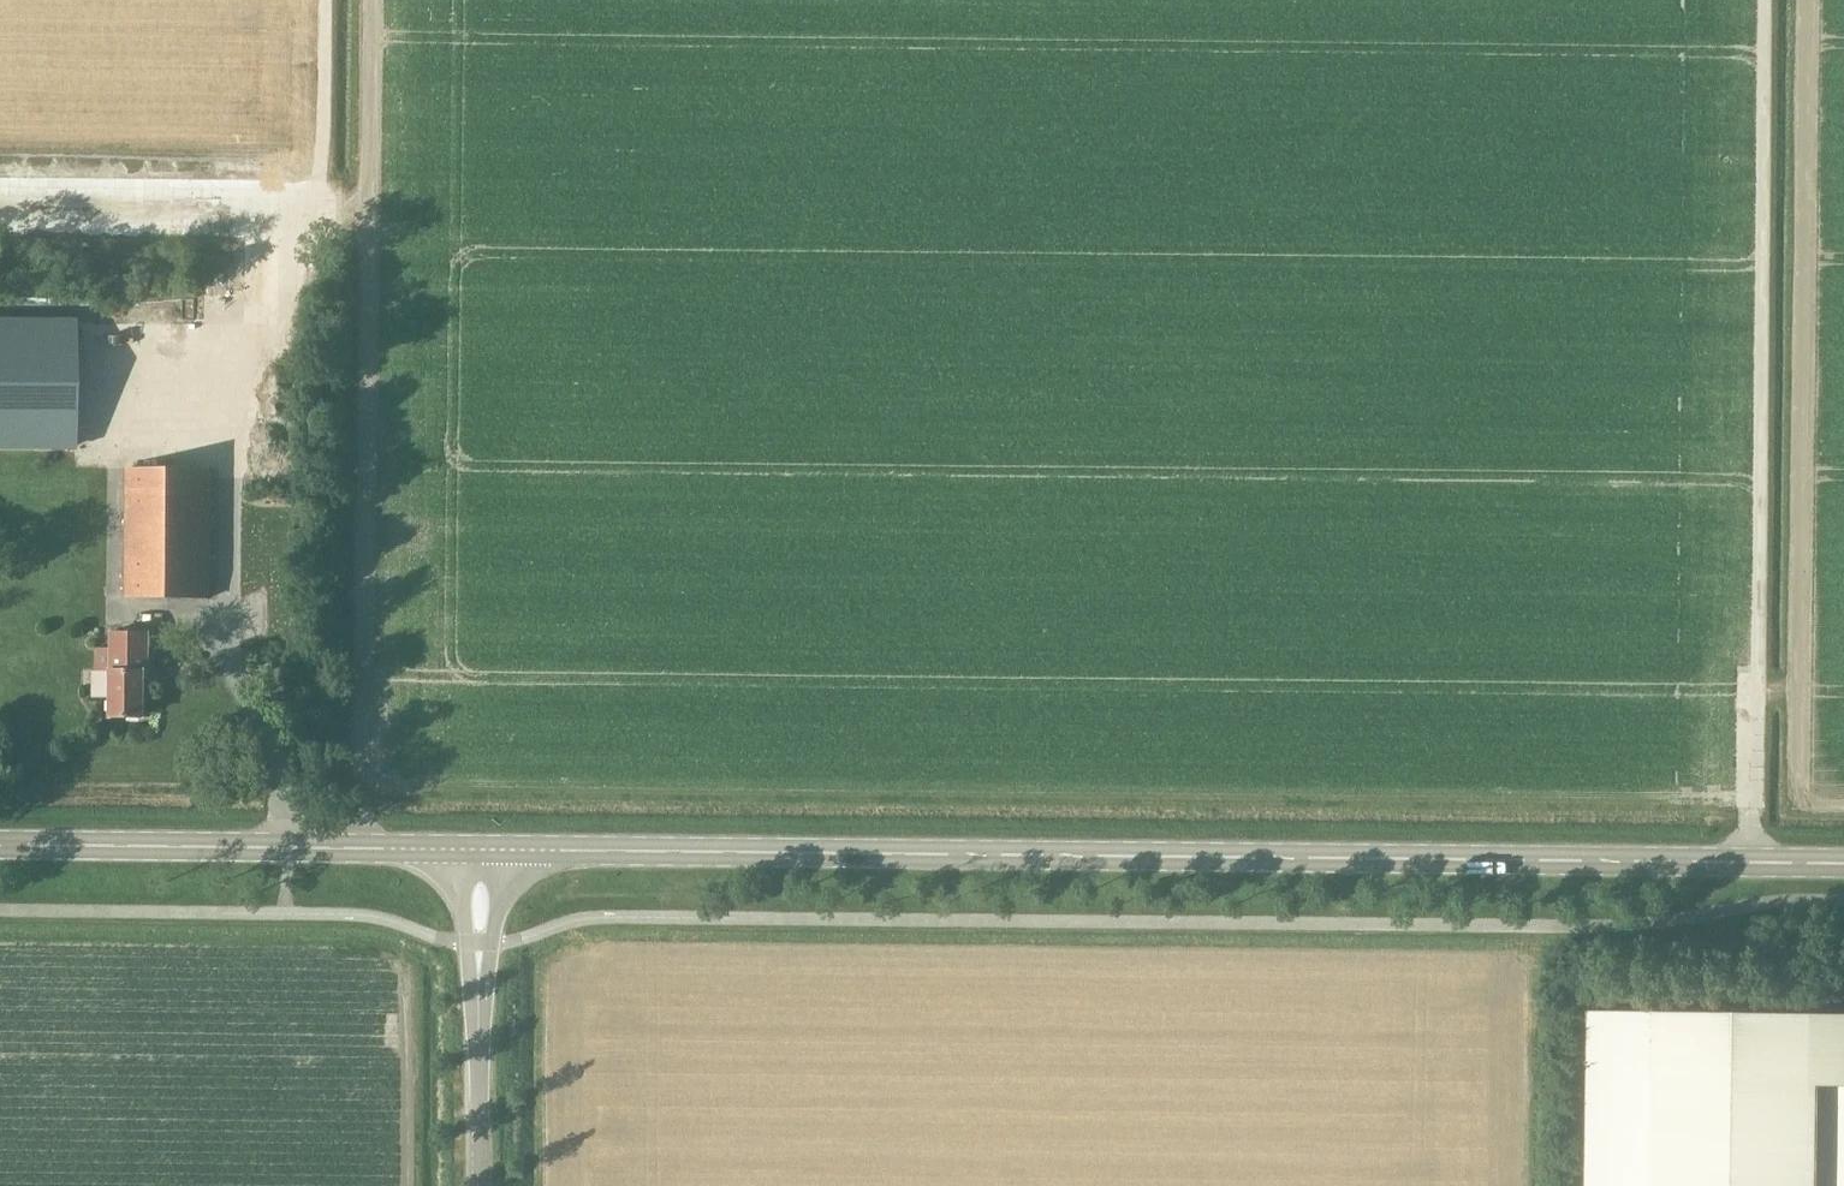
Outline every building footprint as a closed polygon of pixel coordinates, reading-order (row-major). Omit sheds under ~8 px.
[(0,321),(0,446),(73,446),(73,321),(0,321)] [(210,597),(211,469),(126,469),(124,597),(210,597)] [(110,669),(109,715),(142,715),(143,671),(147,671),(147,632),(111,631),(111,669),(110,669)] [(1589,1018),(1587,1185),(1843,1185),(1843,1020),(1589,1018)]
